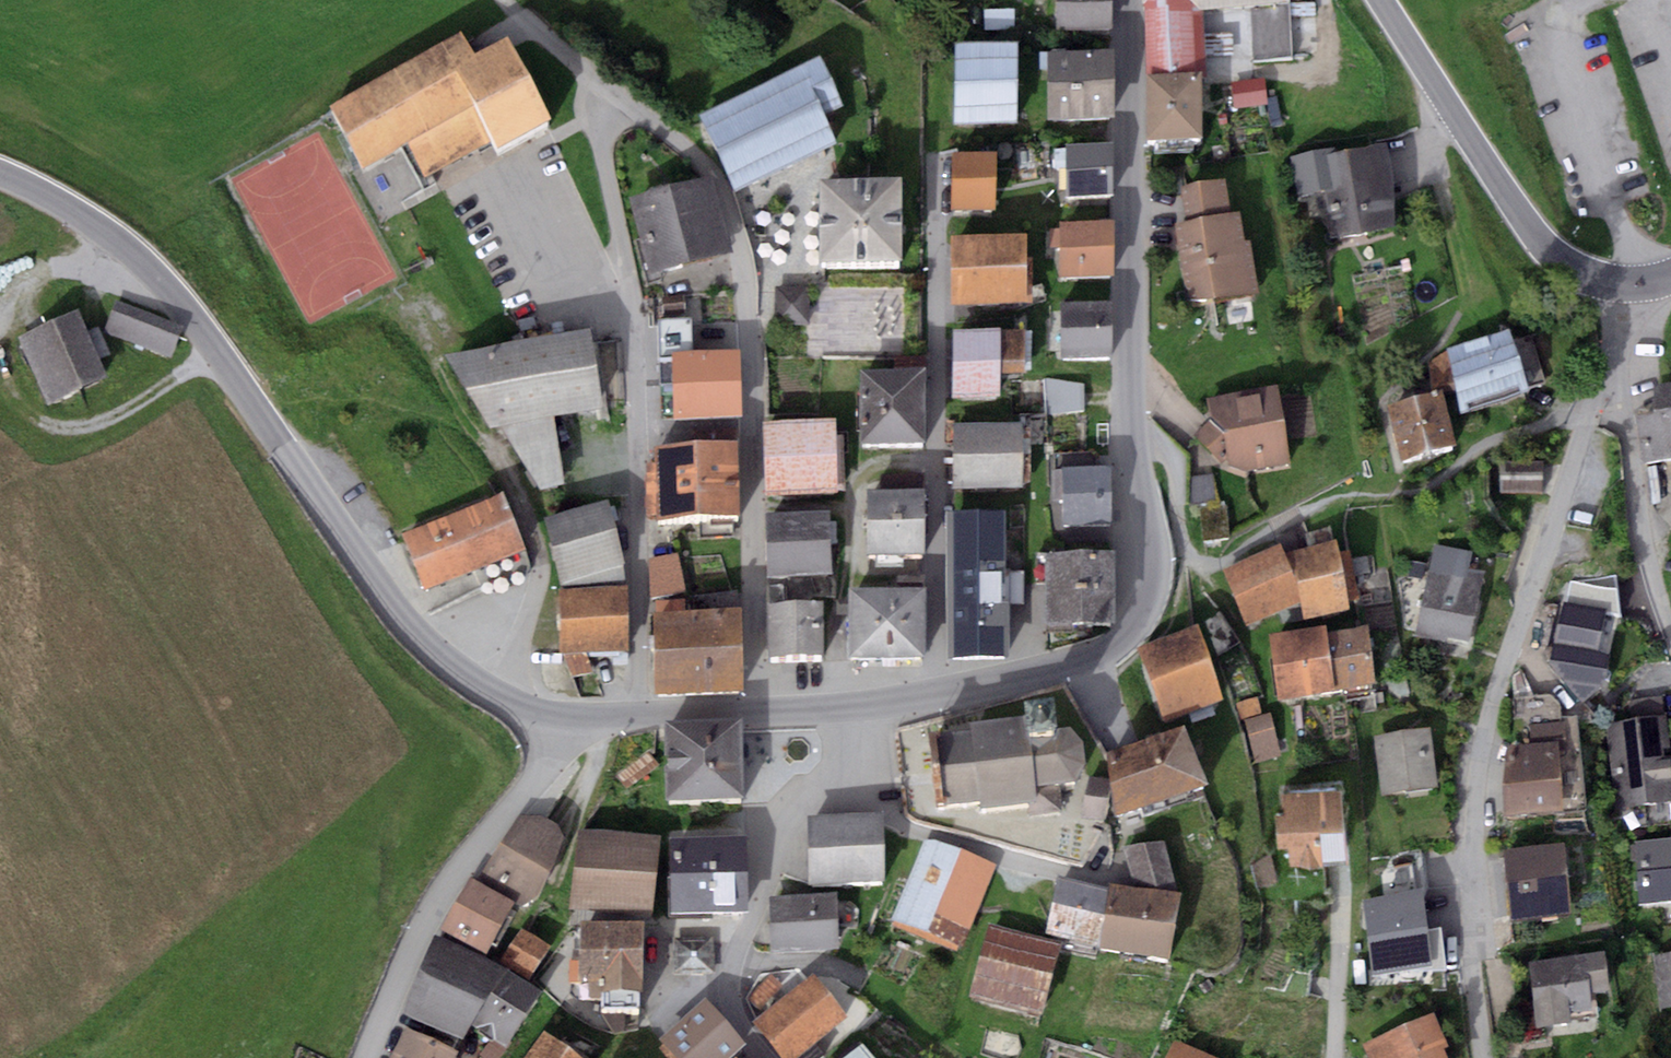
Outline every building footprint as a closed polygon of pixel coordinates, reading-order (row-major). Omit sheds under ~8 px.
[(1056,36),(1112,37),(1112,0),(1057,0),(1056,36)] [(1144,23),(1146,90),(1201,88),(1206,88),(1204,21),(1283,19),(1283,0),(1143,0),(1144,23)] [(509,58),(476,76),(461,50),(334,116),(365,176),(409,154),(423,180),(485,148),(495,167),(551,138),(509,58)] [(1018,54),(957,53),(956,132),(1017,132),(1018,54)] [(1115,66),(1048,65),(1047,132),(1114,133),(1115,66)] [(819,70),(701,124),(737,202),(836,156),(824,128),(842,120),(819,70)] [(1264,82),(1231,86),(1235,112),(1267,108),(1264,82)] [(1201,88),(1146,90),(1148,156),(1203,154),(1201,88)] [(1113,156),(1066,155),(1065,207),(1113,207),(1113,156)] [(1327,156),(1290,162),(1297,208),(1327,204),(1334,248),(1399,238),(1387,157),(1339,164),(1337,155),(1327,156)] [(997,167),(953,166),(951,220),(996,221),(997,167)] [(712,189),(630,210),(650,287),(732,267),(712,189)] [(1227,190),(1180,196),(1184,230),(1178,231),(1188,310),(1258,302),(1251,251),(1245,251),(1241,224),(1232,225),(1227,190)] [(899,198),(820,198),(821,279),(900,279),(899,198)] [(1114,233),(1061,233),(1061,286),(1114,286),(1114,233)] [(1026,246),(950,247),(951,316),(1027,316),(1026,246)] [(809,291),(774,292),(775,333),(809,332),(809,291)] [(682,294),(660,297),(663,314),(685,311),(682,294)] [(184,331),(117,304),(104,334),(171,361),(184,331)] [(1112,312),(1061,312),(1061,368),(1112,368),(1112,312)] [(670,352),(691,351),(690,317),(656,318),(658,352),(670,352)] [(79,318),(20,342),(48,411),(109,387),(99,364),(111,360),(100,331),(87,336),(79,318)] [(589,330),(443,356),(490,429),(503,426),(540,489),(566,485),(553,415),(603,406),(589,330)] [(1446,349),(1465,409),(1528,390),(1509,330),(1446,349)] [(1026,341),(953,340),(953,407),(1001,407),(1002,388),(1025,389),(1026,341)] [(691,351),(670,352),(673,417),(741,414),(739,349),(691,351)] [(925,369),(860,369),(860,441),(925,441),(925,369)] [(1636,413),(1643,461),(1670,458),(1670,382),(1653,385),(1657,410),(1636,413)] [(1230,466),(1246,470),(1290,463),(1278,386),(1206,398),(1209,419),(1195,435),(1223,463),(1228,459),(1230,466)] [(1441,389),(1387,406),(1404,460),(1458,443),(1441,389)] [(1084,422),(1084,391),(1057,391),(1056,422),(1084,422)] [(836,418),(763,422),(767,497),(846,492),(843,434),(836,434),(836,418)] [(1021,423),(953,424),(955,486),(1022,485),(1021,423)] [(696,430),(696,443),(698,518),(739,517),(737,429),(696,430)] [(696,443),(654,444),(655,462),(647,462),(648,515),(657,514),(657,519),(698,518),(696,443)] [(1542,494),(1542,463),(1498,464),(1499,495),(1542,494)] [(1109,465),(1051,467),(1052,501),(1062,501),(1063,525),(1111,523),(1109,465)] [(1213,477),(1191,479),(1193,503),(1215,501),(1213,477)] [(925,489),(867,490),(868,553),(926,552),(925,489)] [(502,492),(401,532),(424,589),(525,550),(502,492)] [(608,500),(543,517),(561,582),(625,565),(608,500)] [(1224,507),(1200,510),(1203,542),(1227,539),(1224,507)] [(1004,510),(947,512),(949,657),(1007,656),(1004,510)] [(830,511),(766,513),(768,575),(831,573),(830,511)] [(1280,541),(1223,568),(1247,624),(1299,602),(1285,552),(1280,541)] [(1337,541),(1285,552),(1299,602),(1302,620),(1349,610),(1347,601),(1359,598),(1349,550),(1339,552),(1337,541)] [(1471,553),(1434,545),(1416,633),(1469,644),(1484,571),(1468,568),(1471,553)] [(678,551),(648,558),(651,597),(685,590),(678,551)] [(1113,552),(1045,551),(1045,621),(1113,621),(1113,552)] [(1615,588),(1569,581),(1550,659),(1584,701),(1604,682),(1606,671),(1619,613),(1615,588)] [(626,586),(558,588),(560,652),(628,650),(626,586)] [(922,587),(848,587),(848,656),(922,656),(922,587)] [(823,602),(767,604),(769,655),(825,653),(823,602)] [(740,607),(653,610),(656,694),(743,691),(740,607)] [(1325,624),(1268,634),(1279,698),(1336,689),(1327,631),(1325,624)] [(1367,624),(1327,631),(1336,689),(1377,682),(1367,624)] [(1198,630),(1139,652),(1164,718),(1223,696),(1198,630)] [(1607,723),(1618,810),(1670,803),(1670,760),(1665,716),(1662,695),(1628,700),(1631,720),(1607,723)] [(1257,697),(1237,702),(1241,721),(1245,720),(1255,761),(1281,755),(1271,712),(1261,714),(1257,697)] [(742,718),(664,720),(666,799),(744,797),(742,718)] [(969,733),(927,738),(936,811),(979,806),(980,814),(1028,808),(1030,821),(1063,817),(1059,788),(1076,786),(1085,769),(1082,747),(1070,731),(1053,734),(1051,718),(1019,722),(969,727),(969,733)] [(1183,724),(1105,752),(1114,814),(1207,784),(1183,724)] [(1429,729),(1373,737),(1381,793),(1437,785),(1429,729)] [(1556,741),(1508,746),(1502,784),(1505,817),(1564,811),(1556,741)] [(1105,777),(1088,774),(1081,817),(1103,821),(1109,791),(1105,777)] [(1341,778),(1282,784),(1284,803),(1274,804),(1278,837),(1287,837),(1289,856),(1349,849),(1341,778)] [(806,816),(809,883),(884,879),(881,812),(806,816)] [(543,815),(519,815),(480,877),(523,905),(540,892),(560,847),(561,827),(543,815)] [(659,834),(577,828),(571,908),(653,915),(659,834)] [(746,836),(670,837),(671,911),(747,910),(746,836)] [(891,922),(926,936),(960,851),(926,837),(891,922)] [(1640,903),(1670,901),(1670,837),(1635,840),(1640,903)] [(1110,881),(1109,886),(1098,945),(1170,958),(1181,894),(1164,839),(1120,846),(1134,885),(1110,881)] [(1563,843),(1503,849),(1511,920),(1571,914),(1563,843)] [(994,865),(960,851),(926,936),(960,950),(994,865)] [(515,901),(471,876),(441,929),(486,953),(515,901)] [(1096,953),(1098,945),(1109,886),(1057,876),(1047,934),(1067,938),(1065,947),(1096,953)] [(1422,890),(1361,898),(1371,977),(1447,967),(1442,928),(1427,930),(1422,890)] [(769,896),(771,949),(838,947),(836,894),(769,896)] [(644,922),(580,921),(580,973),(602,974),(602,989),(643,990),(644,922)] [(1062,942),(988,923),(969,998),(1043,1017),(1062,942)] [(550,945),(522,927),(500,961),(528,978),(550,945)] [(506,968),(434,934),(403,1014),(463,1037),(470,1023),(506,968)] [(714,936),(673,937),(674,974),(714,973),(714,936)] [(1528,962),(1537,1027),(1571,1022),(1569,1012),(1592,1009),(1590,993),(1609,990),(1604,951),(1528,962)] [(1654,954),(1661,1006),(1670,1005),(1670,952),(1654,954)] [(541,990),(506,968),(470,1023),(505,1046),(541,990)] [(814,972),(753,1019),(783,1057),(796,1057),(849,1017),(814,972)] [(705,997),(658,1039),(675,1057),(726,1057),(745,1041),(705,997)] [(1361,1044),(1367,1057),(1447,1057),(1443,1048),(1447,1046),(1433,1012),(1361,1044)] [(389,1057),(455,1057),(457,1053),(406,1028),(389,1057)] [(544,1031),(523,1057),(581,1057),(544,1031)] [(1173,1038),(1164,1057),(1222,1057),(1173,1038)] [(863,1044),(847,1057),(876,1057),(863,1044)]
